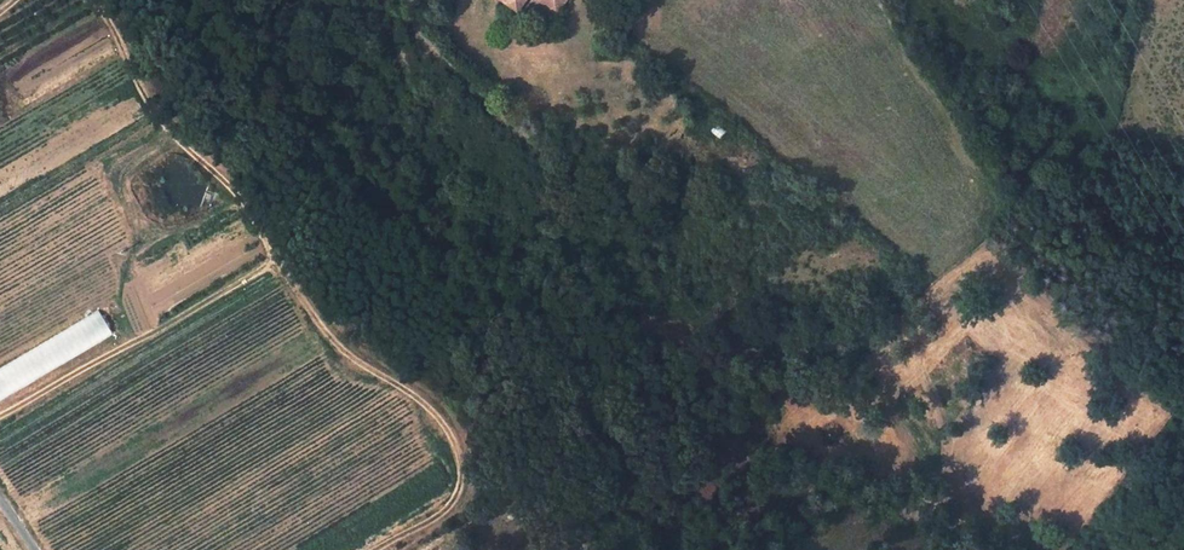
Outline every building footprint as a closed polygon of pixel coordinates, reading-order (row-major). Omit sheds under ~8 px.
[(523,1),(522,0),(511,0),(508,4),(516,10),(523,1)] [(556,13),(566,0),(538,0),(556,13)]
